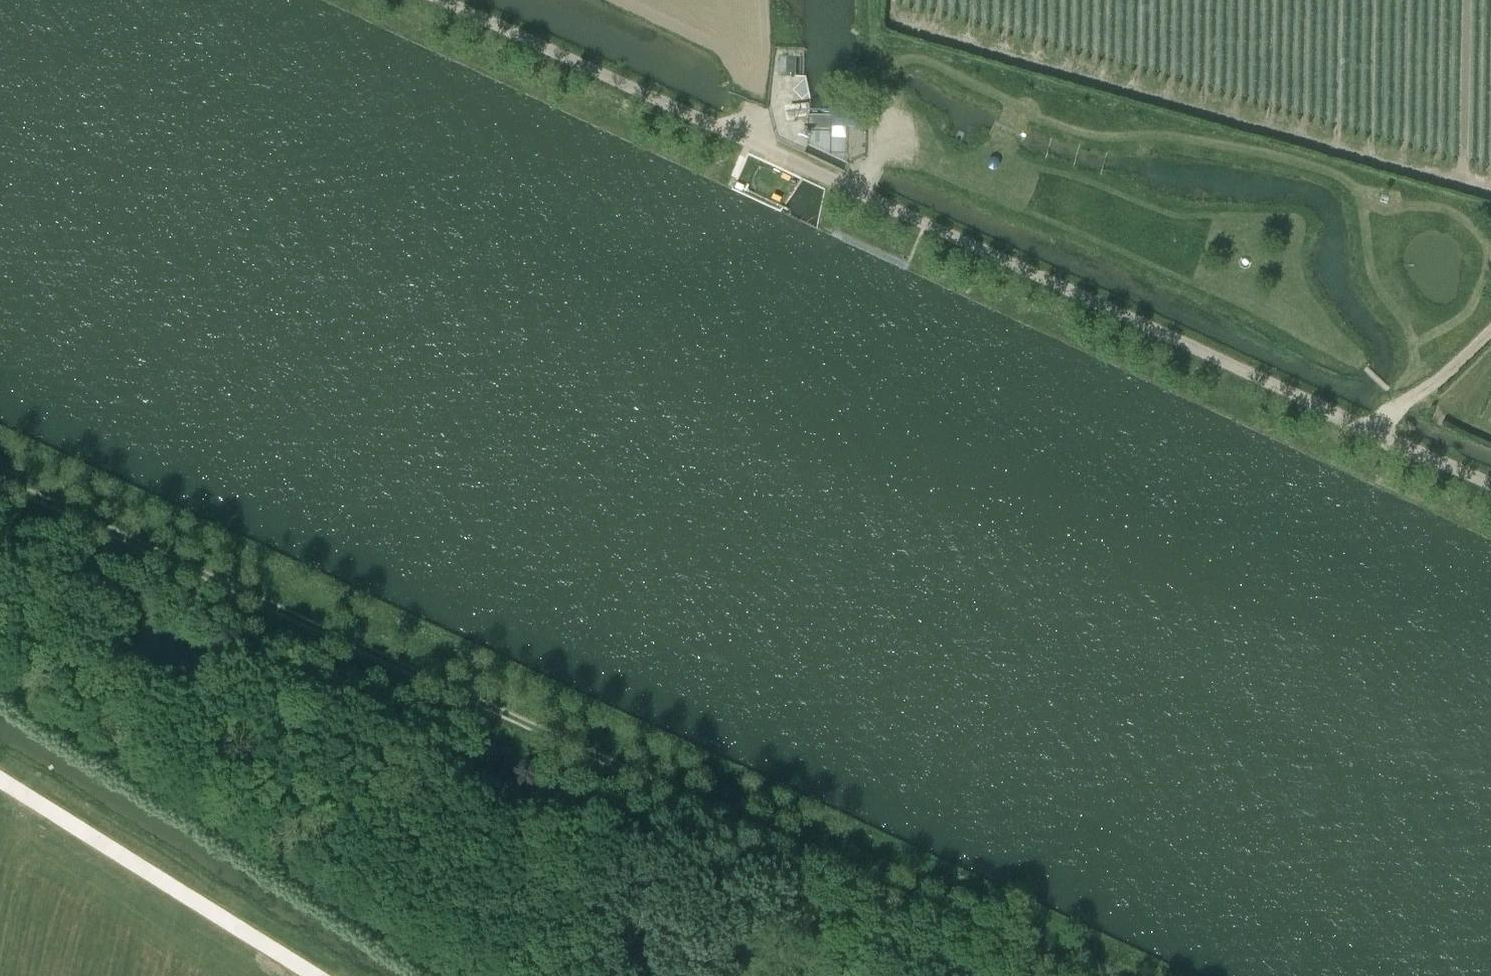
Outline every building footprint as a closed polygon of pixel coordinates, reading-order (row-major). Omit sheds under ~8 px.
[(857,114),(833,114),(833,127),(857,127),(857,114)]
